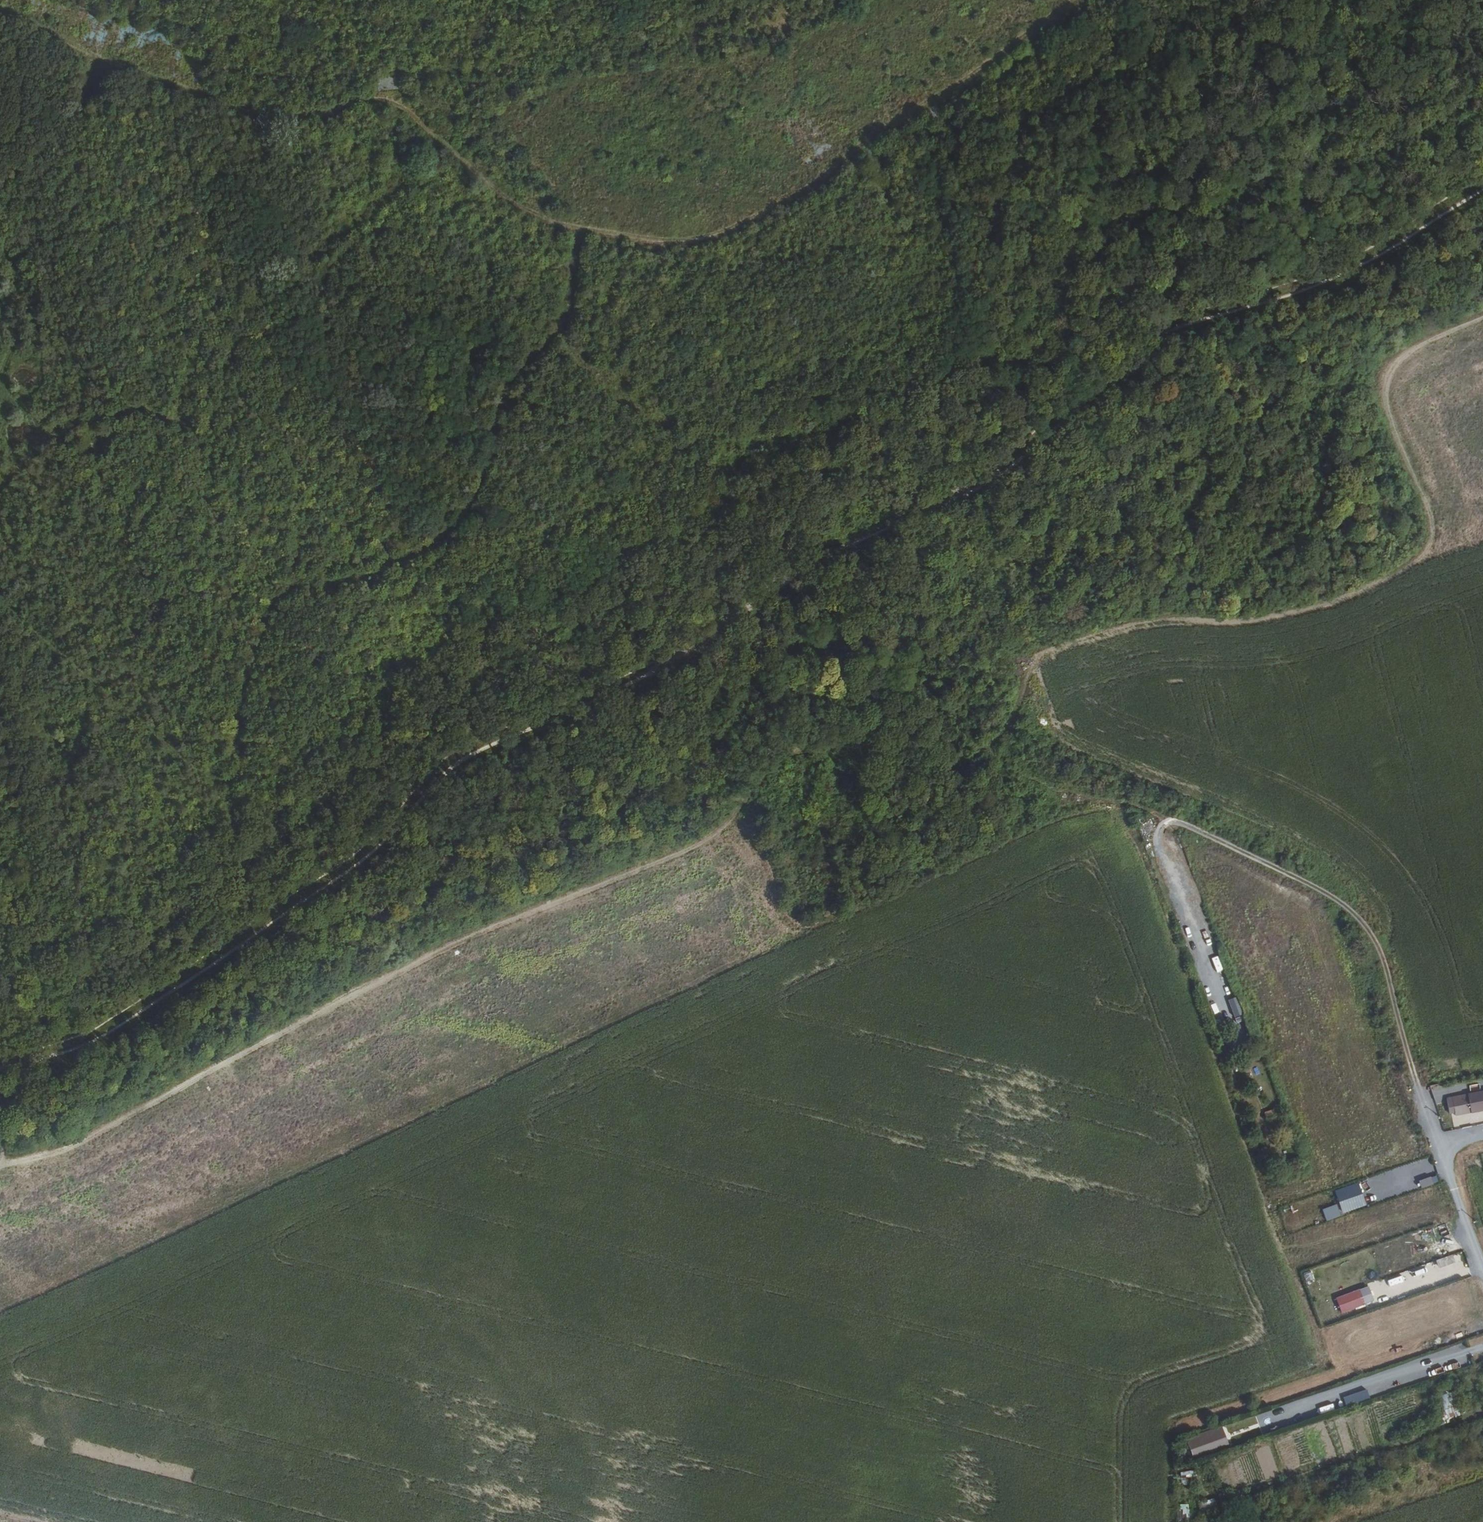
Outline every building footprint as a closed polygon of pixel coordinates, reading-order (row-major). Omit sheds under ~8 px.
[(1235,1016),(1243,1013),(1237,996),(1229,999),(1235,1016)] [(1466,1094),(1451,1097),(1454,1115),(1469,1111),(1466,1094)] [(1274,1109),(1264,1112),(1266,1119),(1276,1116),(1274,1109)] [(1370,1187),(1388,1184),(1386,1173),(1368,1177),(1370,1187)] [(1352,1201),(1350,1193),(1367,1187),(1365,1181),(1333,1191),(1338,1205),(1352,1201)] [(1337,1208),(1328,1210),(1330,1219),(1339,1216),(1337,1208)] [(1459,1252),(1435,1260),(1438,1269),(1462,1260),(1459,1252)] [(1313,1269),(1304,1272),(1306,1279),(1316,1277),(1313,1269)] [(1341,1313),(1366,1304),(1360,1289),(1335,1298),(1341,1313)] [(1370,1307),(1378,1307),(1378,1291),(1369,1291),(1370,1307)] [(1440,1395),(1447,1419),(1462,1414),(1454,1391),(1440,1395)] [(1186,1439),(1194,1458),(1229,1443),(1222,1425),(1186,1439)] [(1214,1497),(1202,1502),(1205,1509),(1216,1504),(1214,1497)] [(1179,1504),(1179,1521),(1189,1521),(1189,1504),(1179,1504)]
